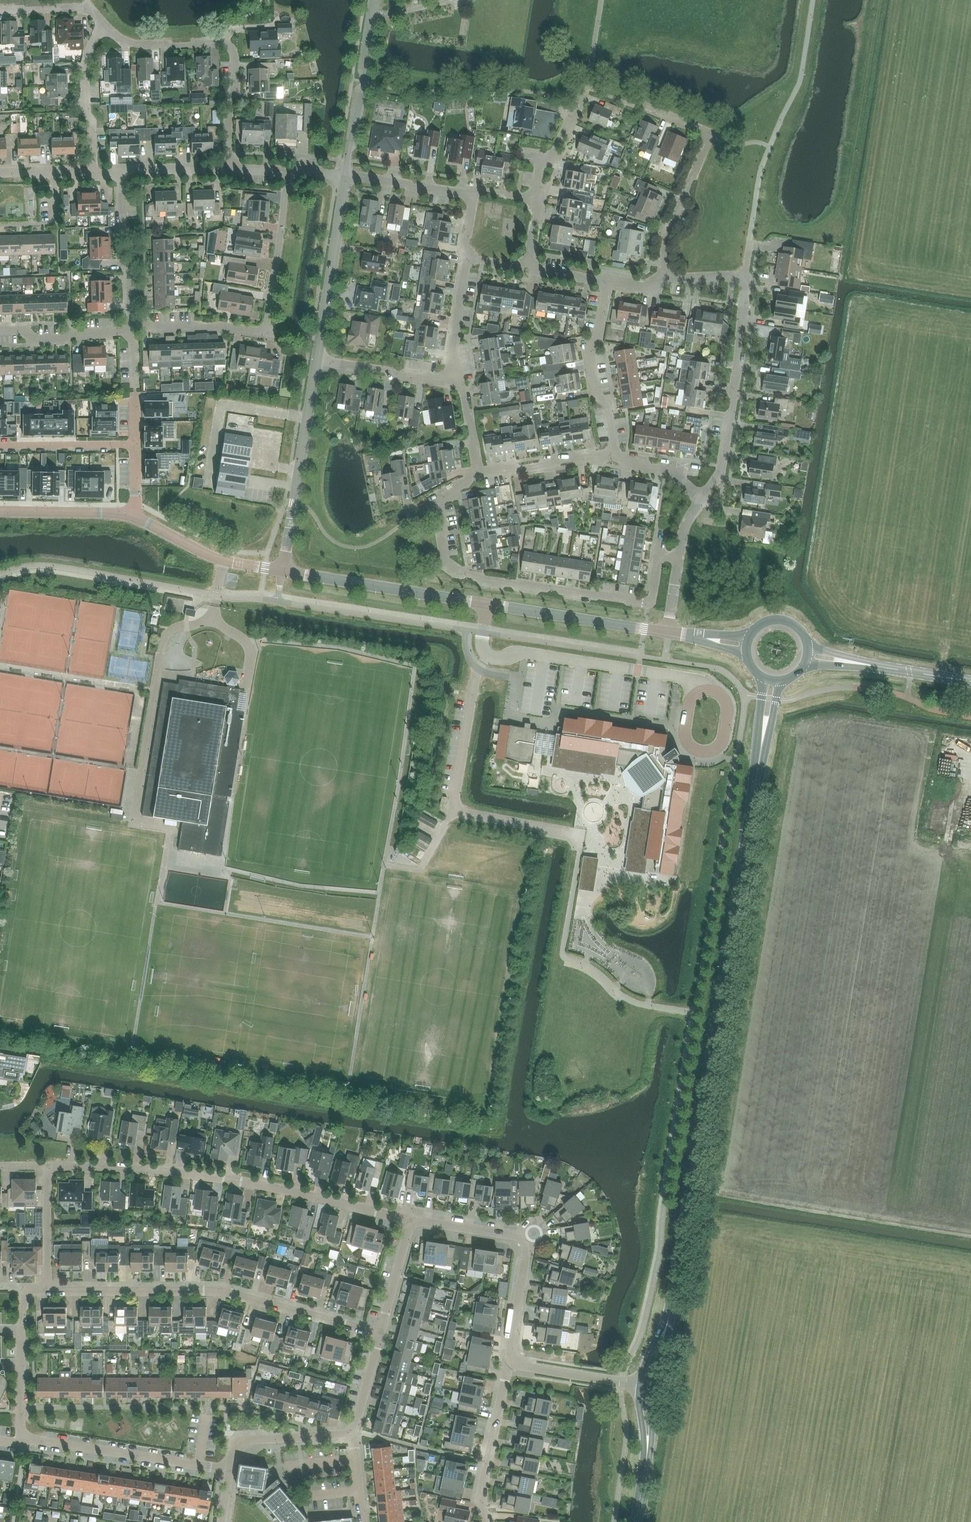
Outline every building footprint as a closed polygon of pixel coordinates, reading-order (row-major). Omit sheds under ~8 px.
[(74,24),(74,19),(56,20),(56,45),(69,44),(69,50),(83,50),(83,24),(74,24)] [(42,51),(52,51),(52,35),(45,35),(45,21),(30,22),(30,43),(42,42),(42,51)] [(15,52),(25,52),(24,36),(17,36),(17,23),(1,23),(2,45),(15,44),(15,52)] [(277,33),(291,32),(291,24),(277,25),(277,33)] [(251,51),(276,50),(275,32),(250,32),(251,51)] [(205,83),(205,86),(218,86),(218,70),(212,70),(211,57),(196,58),(197,78),(198,82),(205,83)] [(170,81),(184,81),(183,58),(166,59),(167,72),(161,72),(162,86),(170,86),(170,81)] [(138,81),(139,87),(150,87),(150,91),(160,91),(160,76),(153,76),(152,59),(138,59),(138,81)] [(124,93),(131,93),(130,75),(124,75),(123,60),(108,60),(108,71),(104,71),(105,82),(109,82),(116,82),(117,91),(124,91),(124,93)] [(249,69),(249,81),(269,81),(269,74),(276,74),(276,63),(264,63),(264,69),(249,69)] [(46,80),(46,87),(67,86),(67,74),(54,75),(53,68),(41,69),(41,80),(46,80)] [(269,88),(269,81),(249,81),(249,93),(264,93),(264,99),(277,98),(277,88),(269,88)] [(67,98),(67,86),(46,87),(46,94),(42,94),(42,106),(55,105),(55,98),(67,98)] [(205,104),(205,93),(191,94),(191,104),(205,104)] [(219,105),(219,97),(209,97),(209,105),(219,105)] [(535,101),(512,98),(507,126),(532,130),(534,120),(532,120),(535,101)] [(276,115),(275,145),(295,146),(296,121),(304,121),(305,105),(305,104),(283,103),(283,115),(276,115)] [(606,128),(611,115),(612,113),(619,115),(622,109),(610,104),(608,110),(596,105),(589,121),(606,128)] [(296,121),(295,132),(309,133),(310,105),(305,105),(304,121),(296,121)] [(252,144),(253,124),(253,120),(252,120),(252,119),(249,118),(245,119),(245,120),(236,120),(235,132),(241,133),(241,144),(252,144)] [(253,120),(253,124),(252,144),(263,145),(264,133),(270,134),(271,121),(253,120)] [(635,137),(644,141),(640,150),(645,152),(653,155),(658,141),(652,139),(657,127),(642,121),(635,137)] [(402,150),(406,125),(396,123),(395,129),(375,126),(371,149),(389,152),(389,148),(402,150)] [(29,156),(28,138),(17,138),(17,134),(17,124),(11,124),(11,134),(12,146),(17,146),(18,156),(29,156)] [(45,145),(45,133),(44,133),(44,127),(38,128),(38,133),(34,133),(34,138),(28,138),(29,156),(40,156),(39,145),(45,145)] [(175,140),(183,140),(183,127),(171,128),(171,134),(164,134),(165,155),(176,154),(175,140)] [(202,154),(201,133),(195,134),(195,127),(183,127),(183,140),(191,140),(191,154),(202,154)] [(212,139),(220,139),(220,127),(208,127),(208,133),(201,133),(202,154),(203,154),(203,155),(209,154),(209,153),(213,153),(212,139)] [(165,155),(164,134),(158,134),(158,128),(146,129),(146,141),(154,141),(155,155),(165,155)] [(118,156),(128,156),(128,135),(127,130),(121,130),(121,129),(109,130),(110,148),(118,148),(118,156)] [(138,141),(146,141),(146,129),(134,129),(134,130),(127,130),(128,135),(128,156),(139,155),(138,141)] [(438,147),(441,133),(429,131),(428,138),(418,136),(414,157),(429,159),(431,146),(438,147)] [(73,137),(62,137),(63,155),(74,154),(74,144),(79,144),(79,132),(73,132),(73,137)] [(677,163),(687,139),(669,132),(662,150),(656,147),(650,162),(659,165),(662,157),(665,158),(663,163),(674,168),(676,162),(677,163)] [(63,155),(62,137),(51,137),(51,133),(45,133),(45,145),(51,145),(52,155),(63,155)] [(11,134),(5,134),(5,139),(0,139),(0,157),(6,157),(5,146),(12,146),(11,134)] [(471,159),(475,137),(460,135),(459,140),(449,139),(446,154),(450,155),(449,162),(462,164),(463,158),(471,159)] [(580,140),(577,145),(579,146),(578,151),(586,154),(587,152),(598,157),(597,159),(602,161),(606,151),(610,141),(598,136),(594,135),(592,140),(583,137),(582,141),(580,140)] [(491,180),(495,158),(489,157),(490,152),(479,150),(477,163),(483,164),(481,177),(491,178),(491,180)] [(501,159),(495,158),(491,180),(502,181),(504,167),(511,168),(513,156),(502,154),(501,159)] [(567,171),(566,180),(586,183),(586,179),(591,180),(592,175),(595,176),(596,169),(583,167),(582,173),(567,171)] [(591,184),(586,183),(566,180),(564,180),(563,181),(562,185),(563,187),(565,187),(565,188),(581,191),(580,196),(594,198),(595,192),(590,191),(591,184)] [(640,199),(640,200),(658,208),(659,206),(661,206),(663,199),(662,198),(663,197),(652,192),(655,187),(638,180),(634,190),(641,192),(638,198),(640,199)] [(204,210),(203,191),(192,191),(193,204),(187,204),(187,216),(193,216),(193,211),(204,210)] [(214,191),(203,191),(204,210),(214,210),(214,215),(220,215),(220,203),(214,203),(214,191)] [(88,193),(89,212),(89,216),(109,215),(108,203),(100,203),(99,192),(88,193)] [(166,212),(165,192),(154,192),(155,205),(145,205),(146,218),(160,217),(159,212),(166,212)] [(175,192),(165,192),(166,212),(166,217),(182,217),(182,204),(176,204),(175,192)] [(89,212),(88,193),(77,193),(77,204),(71,204),(72,217),(78,217),(78,213),(89,212)] [(249,200),(248,211),(268,213),(269,202),(257,201),(257,195),(244,194),(244,200),(249,200)] [(687,201),(696,204),(698,197),(690,194),(687,201)] [(562,207),(581,211),(581,210),(587,211),(588,205),(593,206),(594,198),(580,196),(579,201),(563,199),(563,200),(561,199),(560,200),(559,205),(560,206),(562,207)] [(380,233),(383,217),(377,216),(379,203),(364,200),(361,221),(372,223),(371,232),(380,233)] [(654,219),(658,208),(640,200),(637,207),(632,205),(628,215),(641,220),(643,215),(654,219)] [(405,207),(391,205),(387,229),(395,231),(396,225),(401,226),(399,236),(407,237),(410,221),(403,220),(405,207)] [(582,218),(590,220),(591,212),(587,211),(581,210),(581,211),(562,207),(561,208),(560,208),(558,209),(558,213),(559,215),(560,215),(560,216),(565,217),(564,222),(576,224),(581,225),(582,218)] [(267,223),(268,213),(248,211),(248,217),(242,216),(242,226),(239,226),(238,229),(251,232),(254,232),(255,228),(254,228),(255,222),(267,223)] [(430,224),(429,230),(450,233),(452,223),(439,221),(440,214),(428,212),(426,223),(430,224)] [(621,230),(620,241),(643,245),(644,233),(631,231),(632,223),(633,221),(614,215),(613,219),(616,223),(619,223),(618,229),(621,230)] [(595,227),(596,220),(590,220),(582,218),(581,225),(576,224),(575,231),(589,233),(589,226),(595,227)] [(554,226),(552,234),(572,237),(573,229),(554,226)] [(250,239),(251,232),(238,229),(234,253),(259,257),(262,241),(250,239)] [(449,244),(450,233),(429,230),(428,236),(424,235),(422,246),(435,248),(436,242),(449,244)] [(90,242),(90,249),(110,249),(110,238),(98,238),(98,231),(85,232),(86,243),(90,242)] [(570,246),(572,237),(552,234),(551,243),(550,249),(569,252),(570,246)] [(43,255),(43,235),(31,236),(32,255),(32,260),(36,260),(36,255),(43,255)] [(54,235),(43,235),(43,255),(55,254),(54,235)] [(8,236),(0,237),(0,256),(9,256),(8,236)] [(20,255),(20,236),(8,236),(9,256),(20,255)] [(32,255),(31,236),(20,236),(20,255),(32,255)] [(153,240),(153,251),(172,251),(172,239),(153,240)] [(594,256),(596,242),(591,241),(588,255),(594,256)] [(641,256),(643,245),(620,241),(618,252),(614,251),(613,260),(626,262),(627,254),(641,256)] [(780,254),(778,266),(798,269),(800,258),(803,259),(804,254),(812,255),(814,244),(796,241),(794,249),(789,249),(788,255),(780,254)] [(110,260),(110,249),(90,249),(90,260),(86,260),(87,267),(99,266),(99,260),(110,260)] [(587,259),(588,251),(579,250),(578,258),(587,259)] [(173,262),(172,251),(153,251),(154,263),(173,262)] [(394,259),(395,253),(382,251),(381,257),(365,254),(362,269),(384,273),(386,258),(394,259)] [(450,261),(440,260),(441,253),(425,251),(423,268),(448,272),(450,261)] [(255,285),(257,268),(240,265),(241,259),(224,256),(222,264),(229,265),(226,280),(255,285)] [(173,274),(173,262),(154,263),(154,275),(173,274)] [(796,280),(798,269),(778,266),(776,278),(784,279),(783,286),(799,289),(800,281),(796,280)] [(422,273),(420,284),(435,287),(437,280),(446,282),(448,272),(423,268),(422,273)] [(173,286),(173,274),(154,275),(154,286),(173,286)] [(91,282),(91,293),(111,292),(111,281),(100,281),(99,275),(87,276),(87,282),(91,282)] [(249,316),(252,298),(240,296),(241,295),(227,293),(228,286),(214,283),(212,293),(220,295),(217,310),(232,312),(232,313),(249,316)] [(385,299),(387,286),(373,284),(372,290),(359,288),(356,305),(376,309),(378,298),(385,299)] [(435,287),(420,284),(418,295),(423,296),(422,302),(442,305),(444,295),(434,293),(435,287)] [(490,312),(494,287),(483,285),(480,304),(478,303),(476,314),(483,315),(484,311),(490,312)] [(174,297),(173,286),(154,286),(155,298),(174,297)] [(401,287),(394,286),(391,300),(399,301),(401,287)] [(501,314),(502,308),(505,289),(494,287),(490,312),(501,314)] [(513,309),(516,291),(505,289),(502,308),(513,309)] [(527,292),(516,291),(513,309),(518,310),(517,315),(529,317),(532,297),(527,292)] [(778,295),(776,307),(796,310),(797,303),(802,304),(804,293),(790,291),(789,297),(778,295)] [(112,303),(111,292),(91,293),(92,299),(88,300),(88,312),(102,312),(102,308),(106,303),(112,303)] [(547,313),(550,294),(539,292),(538,298),(532,297),(530,309),(536,310),(536,311),(547,313)] [(830,295),(820,293),(819,302),(829,304),(830,295)] [(66,294),(56,295),(56,313),(67,313),(66,294)] [(557,314),(560,296),(550,294),(547,313),(557,314)] [(34,314),(34,295),(23,296),(23,314),(34,314)] [(45,313),(45,295),(34,295),(34,314),(45,313)] [(56,313),(56,295),(45,295),(45,313),(56,313)] [(13,314),(12,296),(1,296),(2,315),(13,314)] [(23,314),(23,296),(12,296),(13,314),(23,314)] [(568,316),(571,297),(560,296),(557,314),(556,320),(562,321),(563,315),(568,316)] [(575,298),(571,297),(568,316),(585,319),(587,304),(582,303),(582,297),(575,296),(575,298)] [(174,309),(174,297),(155,298),(155,309),(174,309)] [(441,316),(442,305),(422,302),(421,308),(416,307),(414,318),(427,320),(428,313),(441,316)] [(628,322),(631,304),(620,302),(619,310),(613,310),(611,322),(617,323),(617,325),(622,326),(623,321),(628,322)] [(642,306),(631,304),(628,322),(628,325),(645,327),(647,315),(641,314),(642,306)] [(795,318),(796,310),(776,307),(775,319),(785,321),(784,327),(798,329),(800,318),(795,318)] [(656,314),(653,313),(650,328),(657,329),(656,332),(667,333),(667,331),(668,328),(671,310),(660,309),(659,313),(658,313),(656,314)] [(682,312),(671,310),(668,328),(667,331),(678,333),(684,334),(687,319),(683,318),(682,317),(681,317),(682,312)] [(707,333),(711,313),(698,311),(696,321),(689,320),(687,334),(695,335),(695,331),(707,333)] [(724,315),(711,313),(707,333),(720,335),(719,339),(726,340),(729,326),(722,325),(724,315)] [(377,335),(380,317),(367,315),(365,324),(354,322),(352,332),(350,331),(349,340),(351,340),(350,343),(368,346),(370,334),(377,335)] [(426,326),(427,320),(414,318),(408,317),(408,320),(411,324),(413,325),(413,329),(417,329),(416,335),(437,339),(439,328),(426,326)] [(487,330),(486,334),(498,332),(499,326),(488,324),(487,330)] [(811,326),(810,332),(821,334),(822,327),(811,326)] [(772,337),(768,359),(781,361),(781,364),(780,368),(800,371),(802,360),(788,358),(789,350),(791,350),(793,342),(799,343),(801,334),(794,333),(782,331),(781,338),(772,337)] [(435,349),(437,339),(416,335),(415,341),(411,341),(409,351),(422,354),(423,347),(435,349)] [(480,340),(482,351),(500,349),(500,348),(506,348),(504,335),(496,336),(496,338),(480,340)] [(540,350),(551,349),(552,356),(576,352),(574,344),(559,346),(558,340),(538,337),(540,350)] [(215,365),(214,343),(203,344),(204,366),(215,365)] [(225,343),(214,343),(215,365),(225,365),(225,360),(225,343)] [(192,361),(193,361),(192,344),(181,345),(182,366),(192,366),(192,361)] [(204,366),(203,344),(192,344),(193,361),(192,361),(192,366),(204,366)] [(160,367),(159,345),(149,346),(149,351),(143,351),(143,367),(149,367),(149,370),(160,369),(160,367)] [(160,367),(171,367),(170,345),(159,345),(160,367)] [(181,345),(170,345),(171,367),(182,366),(181,345)] [(250,367),(253,347),(240,345),(239,356),(232,355),(230,369),(237,370),(238,365),(250,367)] [(95,366),(94,346),(83,347),(83,354),(72,354),(73,373),(84,372),(84,366),(95,366)] [(105,346),(94,346),(95,366),(95,372),(114,372),(114,357),(105,357),(105,346)] [(253,347),(250,367),(256,368),(256,370),(256,371),(258,373),(259,373),(277,376),(280,360),(272,359),(273,355),(265,353),(266,349),(253,347)] [(501,354),(500,349),(482,351),(484,362),(501,359),(509,358),(509,354),(501,354)] [(615,352),(617,363),(636,360),(634,349),(615,352)] [(547,364),(542,365),(544,372),(562,370),(560,363),(577,361),(576,352),(552,356),(546,357),(547,364)] [(67,354),(56,355),(57,373),(68,373),(67,354)] [(690,362),(689,370),(708,373),(710,364),(700,363),(701,357),(681,354),(680,360),(690,362)] [(46,374),(45,355),(35,356),(35,374),(46,374)] [(57,373),(56,355),(45,355),(46,374),(57,373)] [(13,375),(13,356),(2,357),(3,375),(13,375)] [(24,374),(24,356),(13,356),(13,375),(24,374)] [(35,374),(35,356),(24,356),(24,374),(35,374)] [(503,370),(501,359),(484,362),(486,373),(503,370)] [(619,375),(638,372),(636,360),(617,363),(619,375)] [(789,378),(790,371),(773,368),(771,375),(766,374),(763,389),(786,392),(789,378)] [(708,373),(689,370),(683,369),(681,383),(698,385),(699,380),(707,381),(708,373)] [(505,381),(503,370),(486,373),(487,383),(498,382),(505,381)] [(557,386),(556,386),(576,382),(576,383),(580,382),(579,373),(563,376),(562,370),(544,372),(545,380),(549,379),(550,387),(557,386)] [(640,383),(638,372),(619,375),(621,386),(640,383)] [(666,374),(666,380),(671,381),(675,381),(676,375),(667,373),(666,374)] [(198,385),(216,386),(216,377),(198,376),(198,385)] [(528,386),(527,378),(520,379),(521,387),(528,386)] [(499,392),(498,382),(487,383),(480,384),(482,395),(499,392)] [(576,383),(576,382),(556,386),(557,386),(558,394),(582,390),(580,382),(576,383)] [(698,390),(698,385),(681,383),(677,382),(676,389),(685,390),(684,397),(704,400),(705,392),(698,390)] [(642,394),(640,383),(621,386),(623,397),(642,394)] [(359,412),(361,399),(353,398),(355,386),(341,384),(338,404),(347,405),(346,410),(359,412)] [(546,394),(545,387),(532,389),(533,396),(546,394)] [(388,423),(390,409),(382,408),(385,391),(369,388),(365,410),(375,412),(374,421),(388,423)] [(510,391),(499,392),(482,395),(484,406),(501,403),(501,399),(507,398),(510,395),(510,391)] [(162,402),(144,402),(144,417),(154,417),(160,417),(172,417),(172,410),(185,410),(185,403),(185,393),(162,394),(162,402)] [(646,393),(642,394),(623,397),(624,409),(643,406),(642,399),(647,398),(646,393)] [(418,427),(421,414),(413,412),(415,399),(400,396),(397,416),(411,418),(410,426),(418,427)] [(702,409),(704,400),(684,397),(683,406),(702,409)] [(801,402),(789,400),(775,397),(774,404),(761,402),(760,410),(759,409),(758,410),(757,415),(758,416),(759,416),(759,418),(777,421),(779,409),(788,410),(789,402),(794,403),(794,405),(801,407),(801,402)] [(446,429),(456,428),(452,407),(446,408),(444,398),(428,401),(432,423),(445,421),(446,429)] [(107,399),(89,400),(89,410),(94,410),(95,418),(116,417),(116,405),(115,405),(107,405),(105,405),(105,400),(107,400),(107,399)] [(530,416),(534,415),(534,411),(533,411),(532,403),(522,405),(523,413),(529,412),(530,416)] [(52,411),(52,406),(48,406),(48,411),(42,411),(43,435),(52,435),(52,411)] [(62,406),(58,406),(58,411),(52,411),(52,435),(62,435),(62,411),(62,406)] [(510,407),(512,414),(520,413),(518,406),(510,407)] [(232,407),(229,423),(255,427),(256,418),(249,417),(250,411),(232,407)] [(500,416),(510,415),(508,407),(499,409),(500,416)] [(33,415),(33,435),(43,435),(42,411),(38,411),(33,411),(33,415)] [(62,411),(62,435),(73,435),(73,411),(62,411)] [(539,411),(534,411),(534,415),(537,432),(539,432),(541,447),(552,446),(550,429),(549,423),(543,424),(542,423),(540,413),(539,413),(539,411)] [(22,415),(22,435),(33,435),(33,415),(22,415)] [(92,430),(89,430),(89,437),(105,437),(105,436),(105,432),(106,431),(115,431),(115,419),(116,419),(116,417),(95,418),(92,418),(92,430)] [(563,444),(574,442),(570,420),(565,421),(564,418),(559,418),(560,427),(563,444)] [(581,419),(570,420),(574,442),(585,441),(584,438),(591,437),(588,419),(581,420),(581,419)] [(646,446),(649,427),(650,420),(646,419),(644,426),(637,425),(634,444),(646,446)] [(145,427),(144,427),(144,429),(144,434),(144,441),(144,446),(144,447),(145,447),(161,447),(162,447),(162,446),(162,438),(174,438),(174,430),(174,422),(167,422),(154,422),(154,428),(145,428),(145,427)] [(524,433),(527,450),(538,448),(535,431),(534,425),(523,427),(524,433)] [(775,448),(777,439),(782,440),(787,436),(788,429),(764,425),(763,432),(756,431),(754,445),(775,448)] [(516,452),(527,450),(524,433),(523,427),(518,428),(517,426),(512,427),(513,429),(513,434),(516,452)] [(660,429),(657,448),(668,450),(671,431),(672,427),(668,426),(667,430),(660,429)] [(563,444),(560,427),(550,429),(552,446),(563,444)] [(657,448),(660,429),(649,427),(646,446),(657,448)] [(693,434),(682,433),(679,452),(695,454),(698,436),(699,436),(701,429),(694,428),(693,434)] [(516,452),(513,434),(513,429),(507,430),(508,435),(503,436),(505,453),(516,452)] [(796,430),(795,437),(809,440),(810,433),(796,430)] [(679,452),(682,433),(671,431),(668,450),(679,452)] [(253,438),(225,433),(224,433),(215,493),(243,497),(253,438)] [(505,453),(503,436),(497,437),(497,435),(495,434),(493,434),(485,435),(488,453),(494,452),(494,455),(505,453)] [(191,440),(182,440),(182,453),(189,453),(191,440)] [(439,445),(426,447),(428,458),(432,457),(433,463),(455,459),(453,449),(443,451),(442,444),(439,445)] [(156,459),(144,459),(144,460),(144,466),(144,473),(145,473),(145,479),(144,479),(157,479),(157,478),(157,469),(168,469),(168,460),(173,460),(173,461),(179,461),(188,460),(189,453),(176,453),(156,453),(156,454),(156,459)] [(391,461),(393,473),(383,475),(386,497),(402,494),(399,476),(406,475),(404,460),(403,454),(391,456),(391,461)] [(750,474),(751,474),(751,475),(772,478),(774,466),(776,466),(777,458),(759,455),(758,463),(753,462),(753,463),(751,463),(750,464),(749,466),(748,469),(749,472),(750,474)] [(431,478),(422,483),(426,491),(441,483),(440,479),(444,478),(447,478),(446,471),(455,470),(454,460),(455,460),(455,459),(433,463),(429,463),(430,469),(431,478)] [(18,472),(4,471),(4,495),(5,495),(5,496),(12,496),(17,496),(18,496),(18,495),(18,486),(26,486),(26,485),(26,470),(26,468),(18,468),(18,472)] [(26,470),(26,485),(32,485),(32,496),(45,496),(45,470),(26,470)] [(64,470),(45,470),(45,496),(58,496),(58,483),(64,483),(64,470)] [(68,470),(67,488),(75,488),(75,497),(89,497),(89,473),(76,473),(76,470),(68,470)] [(102,473),(89,473),(89,497),(102,497),(102,483),(110,483),(110,471),(102,471),(102,473)] [(196,482),(205,483),(207,472),(197,471),(196,482)] [(604,503),(609,477),(597,476),(596,488),(588,486),(588,488),(588,501),(594,502),(594,501),(604,503)] [(588,501),(588,488),(581,489),(579,477),(568,479),(571,499),(582,497),(583,502),(588,501)] [(621,505),(623,492),(618,491),(620,479),(609,477),(604,503),(615,505),(616,504),(621,505)] [(502,498),(514,497),(514,479),(501,480),(502,498)] [(571,499),(568,479),(557,481),(559,493),(553,494),(555,506),(572,503),(571,499)] [(638,508),(642,483),(631,481),(629,493),(623,492),(621,505),(638,508)] [(555,506),(553,494),(548,495),(546,482),(535,484),(539,509),(555,506)] [(653,485),(642,483),(638,508),(655,510),(657,498),(651,497),(653,485)] [(539,509),(535,484),(524,486),(526,498),(520,499),(522,511),(539,509)] [(780,497),(782,486),(767,484),(766,490),(747,488),(745,501),(764,504),(765,495),(780,497)] [(469,499),(471,510),(495,506),(494,496),(497,495),(496,488),(476,492),(477,498),(469,499)] [(497,517),(495,506),(471,510),(473,521),(497,517)] [(752,517),(744,516),(742,526),(741,525),(740,532),(741,532),(741,534),(764,538),(767,522),(770,522),(771,514),(753,511),(752,517)] [(499,528),(497,517),(473,521),(474,531),(474,532),(488,529),(488,530),(499,528)] [(522,535),(520,525),(510,526),(512,536),(522,535)] [(628,525),(626,537),(645,540),(647,528),(628,525)] [(489,535),(488,530),(488,529),(474,532),(474,531),(470,532),(472,543),(497,539),(497,534),(489,535)] [(621,548),(624,548),(643,551),(645,540),(626,537),(625,543),(622,543),(621,548)] [(497,550),(496,544),(498,544),(497,539),(472,543),(474,554),(491,551),(497,550)] [(520,546),(519,539),(511,540),(512,547),(520,546)] [(641,562),(643,551),(624,548),(622,559),(641,562)] [(497,550),(491,551),(474,554),(476,564),(484,563),(485,569),(498,567),(496,561),(499,560),(497,550)] [(533,573),(536,554),(525,552),(522,571),(533,573)] [(544,575),(547,556),(536,554),(533,573),(544,575)] [(556,576),(559,557),(547,556),(544,575),(556,576)] [(567,578),(570,559),(559,557),(556,576),(567,578)] [(578,580),(581,561),(570,559),(567,578),(578,580)] [(639,573),(641,562),(622,559),(621,565),(616,564),(615,570),(620,570),(639,573)] [(593,563),(581,561),(578,580),(590,582),(593,563)] [(637,585),(639,573),(620,570),(619,576),(618,582),(637,585)] [(239,680),(237,673),(229,672),(224,677),(227,684),(229,684),(228,687),(189,681),(179,680),(179,679),(178,684),(163,682),(147,788),(142,815),(183,821),(178,849),(201,853),(221,856),(222,847),(219,846),(225,803),(227,796),(223,795),(240,689),(234,688),(234,685),(239,680)] [(694,767),(679,764),(679,763),(679,762),(679,761),(678,756),(680,754),(676,748),(673,750),(672,749),(671,748),(670,747),(669,747),(668,747),(667,746),(666,746),(668,735),(667,735),(655,733),(655,731),(637,728),(637,730),(612,726),(613,723),(579,717),(578,720),(565,718),(563,735),(557,734),(557,736),(537,732),(538,730),(531,729),(531,726),(525,725),(524,728),(511,725),(510,727),(502,725),(497,758),(519,762),(532,764),(534,753),(554,756),(553,764),(565,766),(565,767),(602,772),(603,770),(615,772),(616,766),(621,767),(625,771),(623,773),(640,797),(642,796),(644,797),(642,809),(639,808),(636,821),(635,821),(629,858),(631,858),(629,871),(646,874),(646,871),(673,876),(673,875),(675,863),(677,863),(683,829),(680,828),(685,800),(688,801),(694,767)] [(434,829),(438,822),(422,813),(418,820),(434,829)] [(433,839),(419,831),(415,844),(426,850),(433,839)] [(580,889),(593,891),(598,859),(585,857),(584,858),(582,871),(581,877),(581,883),(580,887),(580,889)] [(3,1077),(3,1078),(4,1070),(23,1073),(26,1058),(27,1058),(3,1054),(3,1055),(6,1055),(5,1063),(0,1063),(0,1077),(3,1077)] [(71,1090),(63,1088),(61,1097),(70,1099),(71,1090)] [(186,1104),(184,1117),(190,1118),(192,1105),(186,1104)] [(80,1127),(82,1115),(83,1108),(74,1106),(73,1114),(61,1112),(59,1121),(54,1125),(58,1130),(58,1132),(59,1132),(62,1135),(65,1133),(72,1134),(73,1126),(80,1127)] [(114,1111),(107,1110),(106,1110),(104,1109),(102,1108),(101,1107),(99,1107),(97,1107),(95,1108),(93,1108),(91,1120),(90,1122),(89,1123),(89,1125),(88,1127),(89,1128),(90,1130),(88,1137),(103,1139),(104,1131),(110,1132),(114,1111)] [(120,1142),(135,1145),(137,1130),(145,1131),(147,1117),(133,1114),(132,1122),(123,1121),(120,1142)] [(238,1129),(244,1131),(246,1117),(240,1116),(238,1129)] [(167,1150),(169,1141),(175,1142),(179,1119),(167,1117),(167,1120),(157,1118),(156,1126),(155,1126),(152,1147),(167,1150)] [(27,1136),(48,1133),(47,1119),(25,1122),(27,1136)] [(313,1140),(311,1145),(319,1147),(324,1127),(317,1125),(313,1140)] [(227,1160),(229,1148),(237,1150),(240,1135),(232,1133),(232,1132),(216,1130),(212,1157),(227,1160)] [(204,1154),(207,1139),(205,1139),(206,1134),(196,1132),(196,1138),(188,1136),(188,1134),(181,1133),(179,1146),(185,1147),(184,1153),(191,1154),(191,1152),(204,1154)] [(310,1149),(314,1134),(304,1141),(310,1149)] [(262,1166),(264,1153),(271,1154),(273,1138),(262,1136),(261,1143),(251,1142),(247,1163),(262,1166)] [(293,1171),(295,1162),(305,1164),(308,1149),(296,1147),(296,1149),(280,1147),(277,1168),(293,1171)] [(327,1179),(334,1155),(314,1150),(310,1166),(317,1168),(315,1175),(327,1179)] [(345,1184),(349,1171),(355,1173),(360,1157),(348,1153),(346,1162),(337,1159),(332,1180),(335,1181),(336,1183),(340,1184),(342,1183),(345,1184)] [(402,1153),(398,1167),(407,1170),(411,1155),(402,1153)] [(362,1165),(356,1186),(369,1190),(373,1177),(379,1179),(384,1163),(377,1161),(376,1162),(364,1159),(362,1165)] [(541,1167),(538,1176),(549,1179),(552,1170),(541,1167)] [(430,1177),(429,1177),(421,1175),(422,1171),(409,1169),(406,1189),(414,1190),(417,1191),(417,1192),(417,1194),(418,1195),(418,1196),(419,1197),(421,1197),(427,1198),(428,1192),(430,1177)] [(386,1184),(384,1184),(382,1185),(381,1190),(382,1191),(382,1192),(383,1193),(384,1194),(389,1195),(390,1195),(398,1197),(403,1177),(387,1172),(385,1179),(387,1179),(386,1184)] [(451,1180),(450,1180),(442,1178),(443,1174),(430,1172),(429,1177),(430,1177),(428,1192),(434,1193),(438,1194),(438,1196),(438,1197),(438,1198),(439,1199),(440,1200),(441,1200),(447,1201),(448,1195),(451,1180)] [(471,1183),(463,1182),(463,1177),(451,1176),(450,1180),(451,1180),(448,1195),(455,1196),(455,1197),(459,1197),(459,1199),(459,1200),(459,1201),(460,1203),(461,1203),(462,1204),(468,1205),(469,1198),(471,1183)] [(26,1201),(26,1178),(16,1178),(16,1181),(14,1181),(14,1193),(8,1193),(8,1207),(19,1207),(19,1201),(26,1201)] [(35,1178),(26,1178),(26,1201),(26,1207),(32,1207),(43,1207),(43,1193),(37,1193),(37,1181),(35,1181),(35,1178)] [(471,1179),(471,1183),(469,1198),(476,1199),(476,1200),(480,1200),(479,1202),(479,1203),(480,1205),(481,1206),(482,1206),(483,1207),(489,1208),(492,1186),(483,1185),(484,1181),(471,1179)] [(556,1206),(562,1184),(548,1180),(540,1206),(547,1208),(548,1204),(556,1206)] [(69,1201),(76,1201),(76,1204),(79,1207),(83,1207),(83,1209),(91,1209),(92,1193),(84,1193),(84,1181),(74,1181),(74,1184),(60,1184),(60,1201),(61,1201),(61,1202),(63,1204),(67,1204),(69,1202),(69,1201)] [(535,1204),(535,1181),(520,1182),(521,1209),(527,1209),(527,1204),(535,1204)] [(126,1196),(119,1196),(120,1183),(103,1182),(102,1199),(114,1200),(114,1209),(126,1209),(126,1196)] [(503,1205),(512,1205),(512,1207),(513,1207),(515,1207),(516,1182),(497,1182),(496,1209),(503,1209),(503,1205)] [(155,1190),(145,1190),(145,1184),(131,1183),(130,1205),(144,1206),(144,1205),(154,1205),(155,1190)] [(188,1201),(179,1200),(181,1187),(167,1186),(164,1207),(173,1208),(173,1214),(186,1216),(188,1201)] [(8,1207),(8,1193),(2,1193),(2,1187),(0,1187),(0,1203),(2,1203),(2,1207),(8,1207)] [(218,1197),(212,1196),(212,1191),(197,1189),(195,1208),(205,1210),(204,1219),(215,1220),(218,1197)] [(247,1213),(240,1212),(243,1196),(228,1194),(224,1215),(233,1217),(232,1224),(245,1226),(247,1213)] [(566,1222),(584,1207),(574,1196),(554,1214),(558,1219),(561,1216),(566,1222)] [(281,1210),(276,1209),(277,1203),(259,1199),(254,1224),(255,1224),(255,1225),(257,1226),(259,1226),(262,1227),(264,1226),(265,1226),(272,1227),(273,1222),(279,1223),(281,1210)] [(313,1217),(307,1215),(308,1209),(293,1206),(289,1224),(300,1227),(298,1237),(308,1239),(313,1217)] [(342,1232),(336,1231),(339,1217),(323,1213),(319,1233),(329,1235),(328,1241),(339,1244),(342,1232)] [(92,1216),(82,1216),(82,1226),(91,1226),(92,1216)] [(589,1237),(590,1237),(588,1223),(561,1227),(562,1233),(566,1233),(568,1241),(575,1240),(589,1237)] [(363,1248),(368,1228),(362,1226),(361,1228),(351,1225),(346,1243),(363,1248)] [(374,1229),(368,1228),(363,1248),(379,1252),(384,1234),(374,1231),(374,1229)] [(210,1268),(217,1244),(200,1239),(197,1251),(203,1253),(200,1265),(210,1268)] [(8,1247),(8,1240),(2,1240),(2,1251),(0,1251),(0,1267),(2,1267),(2,1260),(8,1260),(8,1247)] [(78,1245),(72,1245),(72,1253),(72,1271),(83,1271),(83,1257),(89,1257),(89,1241),(82,1241),(82,1245),(78,1245)] [(421,1242),(419,1261),(435,1264),(439,1243),(432,1242),(432,1244),(421,1242)] [(560,1257),(582,1264),(586,1250),(561,1242),(559,1248),(563,1250),(560,1257)] [(439,1243),(435,1264),(452,1267),(454,1259),(461,1260),(463,1249),(455,1248),(445,1246),(445,1244),(439,1243)] [(109,1271),(109,1253),(109,1244),(108,1244),(108,1245),(91,1245),(91,1259),(97,1259),(97,1271),(109,1271)] [(120,1265),(126,1265),(126,1246),(120,1246),(120,1245),(109,1245),(109,1244),(109,1253),(109,1271),(120,1271),(120,1265)] [(229,1264),(233,1248),(217,1244),(210,1268),(221,1270),(223,1262),(229,1264)] [(290,1244),(288,1255),(297,1256),(299,1245),(290,1244)] [(72,1245),(61,1245),(55,1245),(55,1257),(61,1257),(61,1271),(72,1271),(72,1253),(72,1245)] [(131,1246),(126,1246),(126,1265),(132,1265),(132,1271),(143,1271),(143,1246),(143,1245),(131,1245),(131,1246)] [(154,1265),(160,1265),(160,1246),(154,1246),(154,1245),(143,1245),(143,1246),(143,1271),(154,1271),(154,1265)] [(598,1245),(592,1246),(593,1252),(599,1254),(601,1246),(598,1245)] [(166,1271),(177,1271),(177,1253),(171,1253),(171,1246),(160,1246),(160,1265),(166,1265),(166,1271)] [(177,1246),(177,1253),(177,1271),(188,1271),(188,1259),(195,1259),(195,1246),(177,1246)] [(25,1275),(25,1253),(19,1253),(19,1247),(8,1247),(8,1260),(14,1260),(14,1273),(16,1273),(16,1275),(25,1275)] [(25,1247),(25,1253),(25,1275),(35,1275),(35,1273),(37,1273),(37,1260),(43,1260),(43,1247),(32,1247),(25,1247)] [(243,1277),(248,1259),(243,1258),(244,1251),(233,1248),(229,1264),(235,1265),(233,1274),(243,1277)] [(461,1260),(460,1268),(467,1269),(484,1271),(487,1251),(481,1250),(481,1252),(463,1249),(461,1260)] [(487,1251),(484,1271),(501,1274),(501,1273),(503,1272),(504,1271),(504,1270),(504,1269),(504,1268),(503,1267),(502,1266),(504,1255),(493,1253),(494,1252),(487,1251)] [(307,1266),(311,1254),(304,1252),(301,1264),(307,1266)] [(258,1262),(248,1259),(243,1277),(254,1279),(257,1268),(263,1269),(267,1257),(260,1255),(258,1262)] [(560,1289),(562,1282),(572,1285),(576,1271),(547,1262),(545,1269),(544,1269),(544,1273),(543,1273),(541,1280),(547,1282),(546,1287),(560,1289)] [(284,1269),(281,1268),(277,1286),(287,1288),(289,1282),(295,1284),(300,1266),(289,1263),(284,1269)] [(277,1286),(281,1268),(271,1265),(266,1283),(277,1286)] [(365,1267),(358,1265),(356,1272),(357,1273),(357,1274),(363,1275),(365,1269),(364,1269),(365,1267)] [(316,1270),(315,1274),(315,1277),(310,1295),(321,1297),(324,1285),(330,1287),(333,1275),(328,1273),(316,1270)] [(310,1295),(315,1277),(315,1274),(305,1271),(299,1292),(300,1292),(299,1294),(306,1296),(307,1294),(310,1295)] [(347,1305),(353,1285),(336,1280),(331,1299),(342,1301),(341,1303),(347,1305)] [(501,1281),(499,1295),(506,1296),(509,1282),(501,1281)] [(441,1282),(439,1293),(447,1294),(449,1284),(441,1282)] [(412,1289),(411,1294),(433,1301),(437,1288),(430,1286),(430,1288),(415,1284),(413,1289),(412,1289)] [(369,1289),(353,1285),(347,1305),(354,1306),(354,1305),(364,1308),(369,1289)] [(543,1301),(566,1304),(568,1290),(560,1289),(546,1287),(541,1286),(540,1292),(544,1293),(543,1301)] [(431,1311),(433,1301),(411,1294),(408,1305),(425,1309),(431,1311)] [(499,1316),(500,1310),(496,1309),(498,1299),(479,1296),(478,1302),(474,1301),(472,1312),(476,1313),(497,1316),(499,1316)] [(229,1329),(234,1311),(235,1307),(224,1304),(223,1308),(220,1322),(213,1320),(211,1334),(212,1334),(211,1340),(215,1341),(216,1334),(217,1335),(219,1326),(229,1329)] [(428,1321),(431,1311),(425,1309),(408,1305),(405,1315),(422,1320),(428,1321)] [(432,1306),(431,1313),(441,1315),(443,1309),(432,1306)] [(540,1321),(568,1325),(571,1311),(538,1306),(537,1312),(541,1313),(540,1321)] [(56,1333),(56,1307),(45,1307),(45,1321),(39,1321),(39,1333),(56,1333)] [(67,1307),(56,1307),(56,1333),(66,1333),(66,1337),(73,1337),(73,1321),(67,1321),(67,1307)] [(92,1333),(92,1307),(81,1307),(81,1320),(75,1320),(75,1333),(92,1333)] [(110,1333),(110,1320),(104,1320),(104,1307),(92,1307),(92,1333),(110,1333)] [(127,1325),(127,1307),(116,1307),(116,1320),(110,1320),(110,1333),(127,1333),(127,1325)] [(144,1337),(144,1333),(144,1320),(138,1320),(138,1307),(127,1307),(127,1325),(127,1333),(137,1333),(137,1337),(144,1337)] [(161,1325),(161,1307),(150,1307),(150,1320),(144,1320),(144,1333),(154,1333),(156,1325),(161,1325)] [(178,1333),(178,1320),(172,1320),(172,1307),(161,1307),(161,1325),(161,1333),(178,1333)] [(195,1333),(196,1307),(184,1307),(184,1320),(178,1320),(178,1333),(185,1333),(195,1333)] [(204,1333),(211,1334),(213,1320),(207,1320),(207,1307),(196,1307),(195,1333),(204,1333)] [(245,1314),(234,1311),(229,1329),(239,1331),(236,1343),(243,1345),(244,1341),(247,1329),(241,1327),(245,1314)] [(496,1322),(497,1316),(476,1313),(473,1329),(492,1332),(494,1322),(496,1322)] [(419,1330),(422,1320),(405,1315),(402,1326),(419,1330)] [(263,1338),(267,1320),(257,1317),(253,1330),(247,1329),(244,1341),(250,1343),(252,1335),(263,1338)] [(278,1323),(267,1320),(263,1338),(273,1340),(270,1352),(276,1354),(277,1350),(280,1338),(275,1336),(278,1323)] [(537,1340),(560,1344),(562,1330),(535,1325),(534,1332),(538,1332),(537,1340)] [(296,1347),(300,1329),(290,1326),(286,1339),(280,1338),(277,1350),(287,1352),(291,1345),(296,1347)] [(417,1341),(419,1330),(402,1326),(399,1336),(417,1341)] [(447,1338),(453,1340),(455,1330),(449,1328),(447,1338)] [(300,1329),(296,1347),(294,1354),(310,1359),(314,1347),(308,1345),(311,1332),(300,1329)] [(333,1359),(338,1339),(332,1338),(331,1339),(321,1336),(316,1355),(333,1359)] [(423,1342),(417,1341),(399,1336),(397,1346),(414,1351),(420,1353),(423,1342)] [(469,1351),(470,1351),(470,1353),(490,1357),(492,1351),(490,1350),(492,1340),(474,1336),(472,1343),(470,1342),(469,1343),(468,1349),(469,1351)] [(344,1341),(338,1339),(333,1359),(349,1364),(354,1345),(344,1342),(344,1341)] [(450,1342),(447,1352),(455,1354),(458,1344),(450,1342)] [(411,1362),(414,1351),(397,1346),(394,1357),(411,1362)] [(180,1347),(180,1357),(190,1357),(190,1347),(180,1347)] [(490,1357),(470,1353),(469,1357),(468,1356),(466,1357),(465,1363),(466,1364),(468,1365),(467,1369),(485,1373),(488,1363),(489,1363),(490,1357)] [(98,1355),(98,1368),(105,1368),(106,1355),(98,1355)] [(418,1363),(411,1362),(394,1357),(391,1368),(408,1372),(413,1373),(415,1366),(417,1366),(418,1363)] [(274,1359),(272,1364),(281,1368),(283,1363),(274,1359)] [(405,1382),(408,1372),(391,1368),(388,1378),(405,1382)] [(446,1369),(440,1368),(438,1375),(438,1376),(445,1378),(448,1370),(446,1369)] [(421,1378),(427,1380),(430,1371),(423,1369),(421,1378)] [(71,1397),(71,1378),(71,1371),(60,1371),(60,1378),(60,1397),(67,1397),(71,1397)] [(464,1382),(462,1392),(482,1397),(483,1390),(482,1390),(484,1380),(459,1374),(458,1381),(464,1382)] [(233,1402),(233,1377),(218,1377),(218,1378),(218,1397),(227,1397),(227,1402),(233,1402)] [(246,1377),(233,1377),(233,1402),(238,1402),(238,1397),(247,1397),(247,1379),(247,1377),(246,1377)] [(49,1397),(49,1378),(38,1378),(38,1397),(45,1397),(49,1397)] [(60,1397),(60,1378),(49,1378),(49,1397),(53,1397),(60,1397)] [(82,1397),(82,1378),(71,1378),(71,1397),(75,1397),(82,1397)] [(93,1397),(93,1378),(82,1378),(82,1397),(88,1397),(93,1397)] [(104,1378),(93,1378),(93,1397),(96,1397),(104,1397),(104,1378)] [(118,1397),(118,1378),(107,1378),(107,1397),(114,1397),(118,1397)] [(128,1397),(128,1378),(118,1378),(118,1397),(122,1397),(128,1397)] [(139,1397),(139,1378),(128,1378),(128,1397),(135,1397),(139,1397)] [(150,1397),(150,1378),(139,1378),(139,1397),(143,1397),(150,1397)] [(161,1397),(161,1378),(150,1378),(150,1397),(157,1397),(161,1397)] [(172,1378),(161,1378),(161,1397),(165,1397),(172,1397),(172,1378)] [(186,1397),(186,1378),(175,1378),(175,1397),(182,1397),(186,1397)] [(197,1397),(197,1378),(186,1378),(186,1397),(190,1397),(197,1397)] [(208,1397),(208,1378),(197,1378),(197,1397),(204,1397),(208,1397)] [(218,1397),(218,1378),(208,1378),(208,1397),(212,1397),(218,1397)] [(326,1383),(327,1381),(316,1378),(315,1384),(325,1386),(326,1383)] [(412,1384),(405,1382),(388,1378),(385,1388),(409,1395),(412,1384)] [(265,1404),(270,1387),(260,1385),(261,1381),(256,1379),(251,1395),(255,1396),(254,1401),(265,1404)] [(277,1407),(281,1390),(270,1387),(265,1404),(277,1407)] [(407,1405),(409,1395),(385,1388),(383,1399),(400,1404),(405,1405),(407,1405)] [(288,1410),(293,1393),(281,1390),(277,1407),(288,1410)] [(481,1403),(482,1397),(462,1392),(458,1409),(477,1413),(479,1403),(481,1403)] [(533,1392),(532,1397),(529,1396),(528,1404),(524,1403),(522,1410),(549,1415),(552,1401),(543,1399),(544,1394),(533,1392)] [(299,1413),(304,1396),(293,1393),(288,1410),(299,1413)] [(322,1419),(328,1396),(323,1395),(321,1401),(315,1399),(311,1416),(322,1419)] [(311,1416),(315,1399),(304,1396),(299,1413),(311,1416)] [(343,1400),(328,1396),(322,1419),(323,1420),(323,1419),(328,1420),(329,1417),(338,1419),(343,1400)] [(438,1407),(440,1398),(433,1396),(431,1406),(438,1407)] [(383,1399),(380,1409),(402,1415),(404,1416),(407,1405),(400,1404),(383,1399)] [(402,1415),(380,1409),(377,1419),(394,1424),(400,1425),(402,1415)] [(548,1421),(537,1418),(538,1416),(524,1413),(522,1421),(524,1421),(524,1424),(519,1423),(518,1429),(545,1435),(548,1421)] [(456,1421),(453,1432),(474,1436),(475,1430),(474,1429),(476,1419),(451,1414),(450,1420),(456,1421)] [(400,1425),(394,1424),(377,1419),(375,1425),(376,1426),(375,1431),(389,1434),(388,1437),(396,1439),(400,1425)] [(425,1427),(423,1433),(431,1435),(433,1429),(425,1427)] [(472,1442),(474,1436),(453,1432),(451,1442),(445,1441),(444,1447),(469,1452),(471,1442),(472,1442)] [(541,1454),(544,1440),(521,1435),(519,1443),(515,1442),(514,1449),(541,1454)] [(571,1441),(559,1438),(557,1447),(569,1450),(571,1441)] [(372,1449),(374,1460),(392,1458),(391,1447),(372,1449)] [(536,1474),(539,1460),(517,1455),(515,1463),(511,1462),(510,1468),(536,1474)] [(394,1469),(392,1458),(374,1460),(375,1471),(394,1469)] [(446,1466),(444,1477),(464,1481),(466,1475),(464,1474),(466,1464),(442,1459),(440,1465),(446,1466)] [(14,1461),(5,1460),(2,1480),(11,1481),(14,1461)] [(38,1484),(41,1465),(30,1463),(27,1480),(24,1480),(23,1488),(37,1491),(38,1484)] [(265,1491),(269,1468),(241,1464),(237,1486),(265,1491)] [(50,1486),(52,1468),(42,1466),(42,1465),(41,1465),(38,1484),(50,1486)] [(61,1488),(64,1470),(52,1468),(50,1486),(61,1488)] [(395,1480),(394,1469),(375,1471),(376,1482),(395,1480)] [(72,1490),(75,1471),(64,1470),(61,1488),(60,1492),(65,1492),(66,1491),(66,1489),(72,1490)] [(83,1491),(86,1473),(75,1471),(72,1490),(83,1491)] [(95,1493),(98,1474),(97,1474),(97,1475),(86,1473),(83,1491),(95,1493)] [(106,1495),(109,1476),(98,1474),(95,1493),(100,1494),(100,1502),(105,1503),(106,1495)] [(532,1493),(535,1479),(513,1475),(511,1482),(507,1482),(506,1488),(532,1493)] [(109,1476),(106,1495),(111,1496),(111,1503),(116,1504),(117,1497),(120,1478),(109,1477),(109,1476)] [(463,1487),(464,1481),(444,1477),(440,1493),(459,1497),(461,1487),(463,1487)] [(128,1498),(131,1480),(120,1478),(117,1497),(123,1497),(123,1506),(127,1506),(128,1498)] [(140,1500),(143,1482),(131,1480),(128,1498),(140,1500)] [(396,1491),(395,1480),(376,1482),(377,1493),(396,1491)] [(151,1502),(154,1482),(153,1484),(143,1482),(140,1500),(145,1501),(144,1507),(150,1508),(151,1502)] [(162,1504),(165,1484),(154,1482),(151,1502),(162,1504)] [(174,1505),(176,1487),(165,1485),(166,1484),(165,1484),(162,1504),(174,1505)] [(308,1518),(281,1486),(263,1501),(281,1521),(304,1521),(308,1518)] [(185,1507),(188,1489),(176,1487),(174,1505),(185,1507)] [(196,1509),(199,1489),(198,1490),(188,1489),(185,1507),(196,1509)] [(207,1513),(211,1491),(199,1489),(196,1509),(196,1512),(207,1513)] [(377,1493),(379,1504),(402,1501),(401,1490),(396,1491),(377,1493)] [(528,1513),(531,1499),(509,1494),(507,1502),(503,1501),(502,1508),(528,1513)] [(470,1511),(455,1508),(456,1502),(442,1499),(440,1509),(447,1511),(445,1521),(468,1521),(470,1511)] [(402,1501),(379,1504),(380,1514),(403,1512),(402,1501)] [(81,1503),(70,1502),(69,1510),(80,1511),(81,1503)] [(115,1510),(106,1509),(104,1517),(113,1519),(115,1510)] [(139,1510),(130,1509),(129,1519),(137,1521),(139,1510)] [(380,1514),(381,1521),(404,1521),(403,1512),(380,1514)] [(126,1515),(115,1513),(114,1519),(125,1521),(126,1515)]
